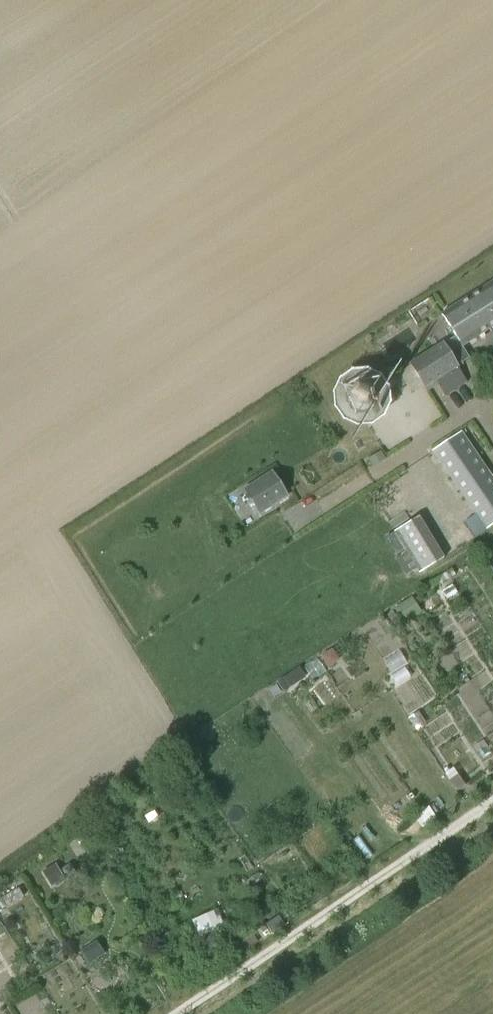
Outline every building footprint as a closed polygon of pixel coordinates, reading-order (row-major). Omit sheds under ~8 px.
[(456,389),(467,382),(456,363),(468,356),(462,346),(492,326),(492,282),(492,281),(442,313),(455,335),(443,342),(409,363),(424,388),(436,381),(445,396),(456,389)] [(390,402),(389,387),(380,375),(366,369),(351,371),(339,380),(332,394),(334,409),(343,421),(357,427),(372,425),(384,416),(390,402)] [(431,451),(485,530),(492,525),(492,478),(461,432),(431,451)] [(380,451),(368,459),(373,466),(384,458),(380,451)] [(271,468),(243,485),(259,511),(287,494),(271,468)] [(395,530),(418,570),(443,554),(419,514),(395,530)] [(412,597),(398,607),(408,622),(422,613),(412,597)] [(331,649),(320,656),(325,663),(336,656),(331,649)] [(457,777),(449,782),(457,793),(464,788),(457,777)] [(428,809),(414,818),(422,829),(435,819),(428,809)] [(55,863),(45,869),(54,884),(63,878),(55,863)] [(70,869),(65,872),(69,879),(75,876),(70,869)] [(1,907),(23,894),(18,886),(0,896),(0,908),(1,907)] [(218,913),(193,924),(200,940),(225,930),(218,913)]
